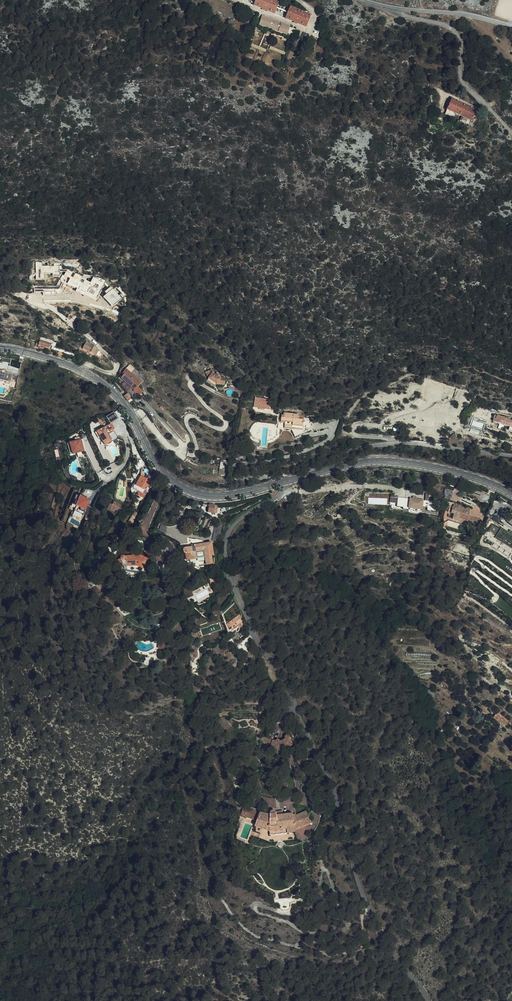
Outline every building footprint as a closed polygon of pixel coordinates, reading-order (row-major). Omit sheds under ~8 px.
[(274,14),(279,2),(273,0),(256,0),(254,5),(274,14)] [(306,27),(311,15),(291,7),(286,18),(306,27)] [(281,24),(282,23),(263,16),(263,17),(281,24)] [(288,27),(281,24),(263,17),(259,25),(278,32),(279,30),(286,33),(288,27)] [(291,27),(282,23),(281,24),(288,27),(286,33),(279,30),(278,32),(287,35),(291,27)] [(469,126),(475,113),(476,111),(451,99),(445,114),(454,118),(456,114),(461,117),(460,121),(469,126)] [(73,290),(74,289),(74,283),(81,284),(81,289),(81,293),(91,293),(92,283),(96,283),(96,286),(97,286),(96,293),(104,293),(105,285),(106,285),(106,276),(77,274),(77,277),(74,277),(74,275),(67,275),(66,286),(64,285),(64,290),(73,290)] [(33,344),(32,346),(39,348),(39,345),(50,349),(53,340),(41,336),(40,341),(36,340),(36,339),(29,339),(29,343),(33,344)] [(83,348),(96,356),(99,351),(93,346),(84,341),(83,343),(85,344),(83,348)] [(58,351),(57,356),(62,357),(63,353),(78,357),(77,354),(53,346),(52,349),(58,351)] [(12,373),(19,374),(20,367),(8,366),(8,371),(13,372),(12,373)] [(138,387),(141,383),(127,370),(123,374),(124,375),(121,379),(135,391),(137,388),(137,387),(138,387)] [(213,371),(206,374),(210,381),(212,382),(211,384),(214,386),(215,385),(218,386),(226,387),(226,380),(222,380),(222,379),(215,373),(214,374),(213,371)] [(12,378),(7,377),(7,375),(7,374),(5,374),(4,374),(2,374),(1,375),(0,375),(0,382),(1,382),(2,384),(10,386),(12,378)] [(424,391),(429,392),(428,394),(431,394),(431,392),(437,393),(438,393),(438,389),(438,388),(425,386),(424,391)] [(137,388),(135,391),(134,392),(139,397),(143,392),(138,387),(137,387),(137,388)] [(449,391),(438,389),(438,393),(437,393),(437,396),(448,398),(449,391)] [(254,407),(271,409),(272,399),(255,397),(254,407)] [(305,429),(294,426),(296,434),(313,429),(315,421),(306,420),(307,418),(302,417),(303,413),(298,412),(298,411),(287,409),(287,411),(285,411),(284,417),(289,418),(288,419),(295,420),(295,423),(306,425),(305,429)] [(287,425),(294,426),(305,429),(306,425),(295,423),(295,420),(288,419),(287,425)] [(509,429),(494,423),(495,422),(490,420),(488,427),(502,433),(501,436),(511,440),(511,428),(509,429)] [(104,428),(103,427),(96,433),(100,439),(103,436),(108,444),(113,440),(116,437),(108,426),(105,429),(104,428)] [(103,436),(100,439),(105,446),(108,444),(103,436)] [(82,440),(70,443),(73,455),(78,454),(79,458),(84,457),(83,452),(85,452),(82,440)] [(219,475),(227,475),(228,462),(220,462),(219,475)] [(143,495),(145,492),(148,493),(154,483),(146,479),(145,480),(141,477),(134,489),(143,495)] [(447,490),(444,498),(450,499),(453,492),(447,490)] [(390,503),(390,493),(365,492),(365,504),(391,504),(391,507),(397,507),(397,503),(390,503)] [(84,517),(91,521),(94,508),(87,504),(84,503),(86,500),(84,499),(85,498),(81,496),(80,497),(79,498),(76,496),(72,503),(76,505),(74,509),(78,511),(79,510),(83,511),(82,513),(85,515),(84,517)] [(391,497),(391,502),(398,502),(397,506),(402,507),(402,505),(408,505),(408,498),(391,497)] [(410,498),(408,509),(429,512),(431,501),(410,498)] [(116,512),(119,514),(119,513),(123,506),(114,502),(113,504),(110,509),(114,511),(115,509),(118,510),(116,512)] [(216,519),(217,506),(210,505),(209,505),(208,513),(207,517),(216,519)] [(446,523),(464,529),(465,527),(469,528),(474,530),(477,522),(466,519),(467,515),(468,512),(452,507),(450,510),(447,509),(446,515),(446,516),(448,516),(446,523)] [(492,527),(486,537),(493,541),(495,538),(505,545),(504,548),(510,552),(511,549),(511,540),(503,534),(504,532),(501,530),(500,532),(492,527)] [(143,550),(145,540),(136,539),(135,548),(143,550)] [(200,540),(197,540),(198,545),(193,546),(193,547),(190,548),(184,549),(183,550),(182,551),(183,553),(186,553),(186,560),(196,559),(195,552),(204,551),(206,565),(211,565),(210,556),(213,556),(211,543),(205,544),(203,541),(200,540)] [(172,550),(175,546),(168,541),(165,545),(172,550)] [(112,556),(119,551),(114,543),(109,547),(111,550),(108,552),(110,555),(111,555),(112,556)] [(120,559),(116,562),(120,570),(126,566),(136,566),(143,569),(148,559),(138,555),(131,555),(131,557),(124,557),(122,556),(120,557),(120,559)] [(242,619),(240,616),(227,625),(229,628),(236,624),(242,619)] [(503,725),(507,720),(498,714),(496,712),(493,717),(503,725)] [(276,753),(283,752),(283,749),(288,748),(292,745),(296,741),(292,737),(292,736),(291,734),(289,734),(287,735),(287,737),(287,738),(283,741),(281,740),(280,739),(278,739),(277,740),(274,739),(272,736),(270,732),(263,735),(265,739),(267,743),(271,745),(275,747),(276,753)] [(269,835),(295,831),(294,826),(303,822),(304,824),(311,821),(306,809),(292,815),(292,812),(281,814),(276,814),(276,812),(275,811),(273,811),(272,811),(270,812),(269,814),(265,814),(243,805),(240,813),(256,819),(254,825),(269,831),(269,835)] [(296,838),(295,831),(269,835),(269,831),(254,825),(251,835),(271,843),(296,838)]
